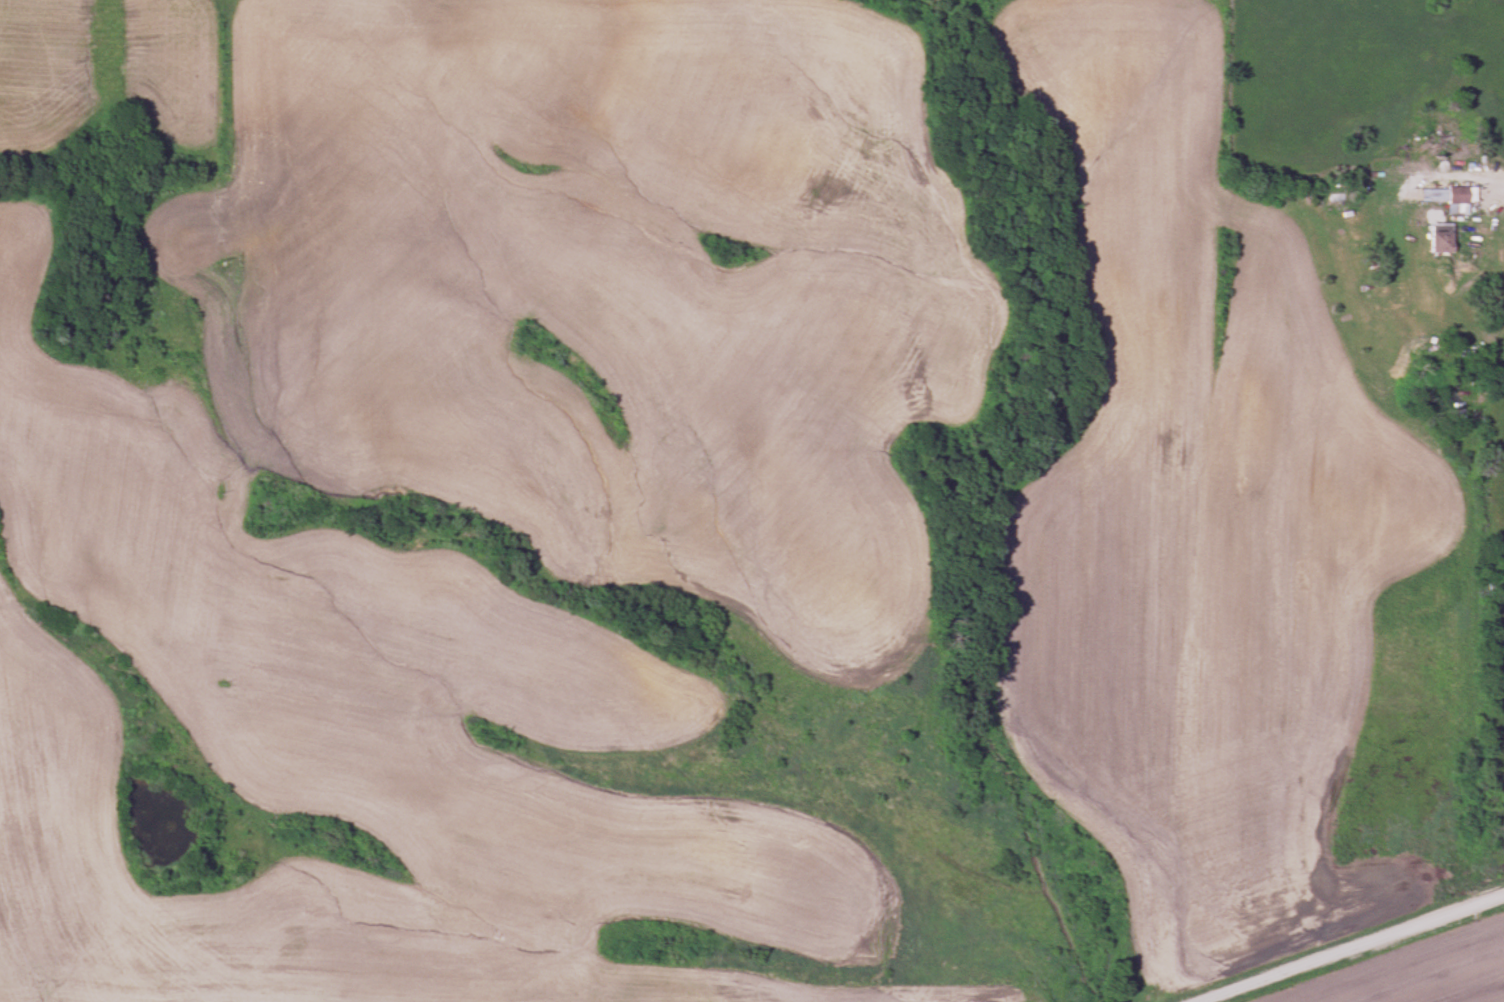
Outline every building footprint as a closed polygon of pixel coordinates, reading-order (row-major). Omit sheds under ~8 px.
[(1463,214),(1462,197),(1443,197),(1443,214),(1463,214)] [(1425,255),(1451,255),(1451,225),(1425,225),(1425,255)]
